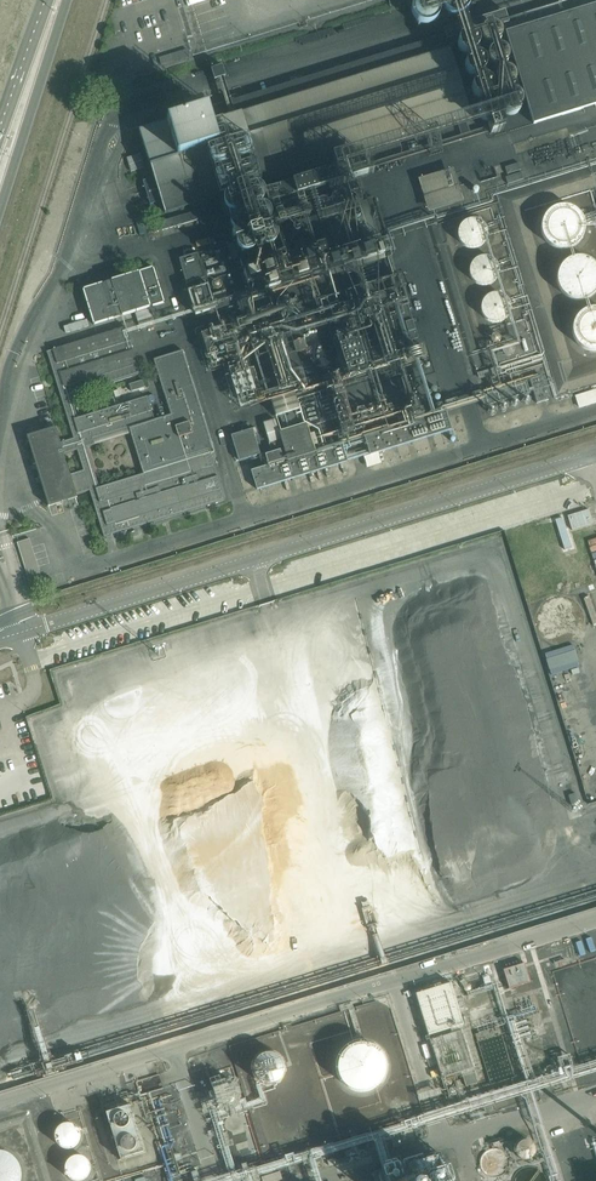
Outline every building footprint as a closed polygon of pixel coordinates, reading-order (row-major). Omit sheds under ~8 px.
[(423,1),(424,4),(425,6),(429,8),(433,10),(437,9),(441,7),(444,5),(445,3),(446,0),(422,0),(423,1)] [(501,22),(533,125),(595,105),(595,0),(571,0),(501,22)] [(502,43),(502,40),(502,37),(501,34),(498,32),(495,31),(492,31),(489,32),(486,34),(485,36),(484,40),(484,43),(486,46),(488,48),(491,49),(494,49),(498,48),(500,46),(502,43)] [(476,52),(477,48),(476,45),(474,42),(472,40),(468,39),(465,39),(462,41),(459,43),(458,46),(458,50),(459,53),(462,55),(465,57),(468,57),(471,56),(474,54),(476,52)] [(207,110),(139,130),(152,173),(154,178),(143,182),(150,205),(161,201),(165,214),(207,200),(219,197),(471,118),(449,49),(211,121),(207,110)] [(507,67),(508,64),(507,61),(505,58),(503,56),(499,55),(496,55),(493,57),(491,59),(489,63),(490,66),(491,69),(493,72),(496,73),(500,73),(503,72),(506,70),(507,67)] [(482,76),(483,73),(483,69),(481,66),(479,64),(476,63),(473,62),(470,63),(467,65),(465,67),(464,70),(464,73),(466,76),(468,79),(471,80),(474,81),(477,80),(480,78),(482,76)] [(213,68),(216,78),(226,76),(223,65),(213,68)] [(514,91),(515,88),(514,84),(513,81),(510,79),(507,78),(503,79),(500,80),(498,83),(497,86),(497,89),(498,92),(500,95),(503,96),(506,97),(510,96),(513,94),(514,91)] [(490,98),(491,95),(490,92),(488,89),(486,87),(483,86),(480,87),(477,88),(474,90),(473,93),(472,96),(473,99),(475,102),(477,104),(480,105),(483,105),(486,103),(489,101),(490,98)] [(521,113),(521,110),(521,106),(519,104),(516,102),(513,101),(509,101),(506,103),(504,105),(503,108),(503,112),(504,115),(507,117),(510,119),(513,119),(516,118),(519,116),(521,113)] [(496,121),(497,118),(497,115),(495,112),(492,110),(489,109),(486,109),(482,110),(480,113),(479,116),(479,119),(480,123),(482,125),(485,127),(489,127),(492,126),(495,124),(496,121)] [(140,154),(126,158),(130,172),(144,168),(140,154)] [(507,174),(521,170),(519,163),(505,168),(507,174)] [(423,177),(430,207),(468,197),(461,167),(423,177)] [(508,184),(523,179),(522,173),(506,178),(508,184)] [(587,229),(587,224),(586,220),(585,216),(583,212),(581,209),(577,206),(573,204),(569,202),(565,201),(561,202),(556,203),(552,205),(549,207),(546,210),(543,214),(542,218),(541,222),(541,227),(542,231),(543,235),(546,239),(549,242),(552,244),(556,246),(561,247),(565,247),(569,247),(574,245),(577,243),(581,240),(583,237),(585,233),(587,229)] [(163,229),(198,219),(196,211),(161,221),(163,229)] [(489,231),(489,228),(488,225),(486,222),(484,220),(482,218),(479,216),(476,215),(473,215),(469,216),(466,217),(464,219),(462,221),(460,224),(459,227),(459,231),(459,234),(460,237),(462,240),(464,242),(467,244),(470,245),(473,245),(477,245),(480,244),(482,242),(485,240),(487,238),(488,235),(489,231)] [(306,274),(294,232),(236,249),(253,307),(214,318),(223,348),(255,339),(268,381),(307,370),(304,362),(312,359),(309,348),(306,349),(300,327),(343,314),(354,351),(378,344),(382,356),(418,345),(403,295),(389,299),(306,274)] [(595,259),(592,257),(588,254),(584,253),(580,253),(576,253),(571,254),(567,256),(564,258),(561,262),(559,265),(557,269),(556,274),(556,278),(557,282),(559,286),(561,290),(565,293),(568,296),(572,297),(576,298),(581,298),(585,298),(589,296),(593,294),(595,291),(595,260),(595,259)] [(178,260),(186,285),(205,279),(198,254),(178,260)] [(500,272),(500,269),(500,266),(499,263),(498,260),(496,258),(493,256),(490,254),(487,254),(484,254),(481,254),(478,256),(475,258),(473,260),(472,263),(471,265),(471,269),(471,272),(472,275),(473,277),(475,280),(478,282),(481,283),(484,283),(487,283),(490,283),(493,282),(495,280),(498,277),(499,275),(500,272)] [(362,276),(359,267),(353,269),(356,278),(362,276)] [(82,289),(93,325),(164,304),(153,268),(110,281),(111,282),(102,285),(102,283),(82,289)] [(405,293),(398,272),(367,282),(369,292),(385,287),(387,292),(394,290),(395,296),(405,293)] [(187,286),(196,318),(216,312),(206,281),(187,286)] [(511,309),(512,305),(511,302),(510,299),(509,297),(507,294),(504,293),(501,291),(498,291),(495,291),(492,292),(489,293),(487,295),(485,297),(483,300),(482,303),(482,306),(482,309),(483,312),(485,315),(487,317),(490,319),(492,320),(495,321),(499,321),(502,320),(505,319),(507,317),(509,314),(511,312),(511,309)] [(595,304),(591,304),(587,305),(583,307),(579,310),(576,313),(574,317),(573,321),(572,325),(572,330),(573,334),(575,338),(578,341),(581,345),(584,347),(588,349),(593,349),(595,350),(595,304)] [(519,332),(520,330),(519,328),(518,326),(516,324),(514,324),(512,324),(510,325),(508,327),(507,329),(507,331),(508,333),(510,335),(512,336),(514,336),(516,336),(518,334),(519,332)] [(73,439),(60,443),(55,428),(27,437),(48,507),(77,498),(76,495),(89,491),(104,538),(106,537),(107,543),(112,541),(110,536),(224,501),(210,453),(214,452),(182,351),(154,360),(171,415),(154,420),(147,397),(77,418),(71,396),(140,374),(126,328),(52,350),(51,345),(46,347),(48,352),(47,352),(73,439)] [(502,339),(503,337),(502,334),(501,332),(499,331),(497,330),(495,330),(493,331),(491,333),(490,335),(490,338),(491,340),(492,342),(495,343),(497,343),(499,342),(501,341),(502,339)] [(532,344),(533,341),(532,339),(531,337),(529,335),(527,335),(525,335),(523,336),(521,337),(520,340),(520,342),(521,344),(522,346),(524,347),(526,347),(529,347),(531,346),(532,344)] [(515,346),(515,345),(515,343),(514,341),(512,339),(509,339),(507,339),(505,340),(503,342),(503,345),(503,347),(504,349),(506,351),(509,351),(511,351),(513,350),(514,348),(515,346)] [(498,354),(499,351),(498,349),(496,347),(494,346),(492,346),(490,346),(488,347),(487,349),(486,351),(486,354),(487,356),(489,357),(491,358),(494,358),(496,357),(497,356),(498,354)] [(479,380),(497,374),(495,368),(477,374),(479,380)] [(529,380),(537,404),(549,400),(541,376),(529,380)] [(484,409),(531,393),(527,381),(480,396),(484,409)] [(576,395),(580,407),(595,402),(595,389),(576,395)] [(370,456),(451,430),(445,410),(374,433),(373,430),(374,430),(373,428),(362,432),(370,456)] [(257,490),(347,462),(341,444),(314,452),(306,425),(279,433),(287,460),(283,462),(280,451),(265,455),(268,466),(251,471),(257,490)] [(239,460),(262,454),(254,428),(231,435),(239,460)] [(567,515),(572,529),(595,522),(595,508),(595,506),(567,515)] [(518,562),(528,596),(595,576),(595,537),(518,562)] [(31,538),(16,543),(32,593),(46,588),(31,538)] [(548,649),(549,673),(578,673),(578,648),(548,649)] [(503,970),(509,989),(530,982),(524,963),(503,970)] [(451,983),(413,995),(417,1013),(456,1001),(451,983)] [(451,1015),(450,1011),(447,1008),(445,1007),(443,1006),(441,1006),(438,1007),(435,1009),(433,1012),(433,1015),(434,1018),(436,1021),(438,1023),(442,1024),(445,1023),(448,1021),(450,1018),(451,1015)] [(461,1031),(430,1041),(442,1079),(444,1078),(445,1081),(447,1080),(447,1077),(461,1073),(465,1087),(478,1083),(461,1031)] [(499,1036),(480,1041),(493,1084),(512,1078),(499,1036)] [(388,1064),(388,1059),(386,1055),(384,1050),(381,1046),(377,1043),(373,1040),(367,1039),(363,1038),(358,1039),(352,1040),(349,1042),(345,1045),(342,1049),(339,1053),(338,1058),(337,1063),(337,1069),(339,1073),(341,1078),(343,1081),(347,1084),(352,1087),(356,1089),(362,1090),(367,1089),(373,1087),(377,1085),(381,1082),(384,1078),(386,1074),(387,1070),(388,1064)] [(256,1054),(257,1081),(284,1081),(284,1054),(256,1054)] [(237,1092),(237,1091),(237,1089),(236,1086),(233,1083),(230,1080),(227,1080),(225,1080),(221,1081),(219,1082),(217,1084),(215,1087),(214,1092),(215,1096),(216,1098),(218,1100),(222,1102),(226,1103),(228,1102),(230,1102),(234,1099),(236,1096),(237,1092)] [(100,1113),(118,1165),(145,1155),(127,1104),(100,1113)] [(79,1134),(79,1133),(79,1131),(78,1129),(76,1125),(73,1123),(71,1123),(68,1122),(64,1123),(61,1125),(59,1127),(58,1129),(57,1133),(57,1137),(59,1140),(63,1143),(65,1144),(67,1144),(71,1144),(75,1142),(78,1138),(79,1134)] [(543,1148),(543,1147),(543,1143),(541,1139),(539,1138),(537,1136),(532,1135),(528,1135),(526,1136),(523,1138),(522,1139),(520,1142),(519,1144),(519,1147),(519,1149),(520,1152),(523,1156),(526,1158),(528,1159),(531,1159),(534,1159),(536,1158),(540,1156),(541,1154),(543,1152),(543,1148)] [(23,1173),(22,1168),(21,1163),(18,1159),(15,1155),(12,1152),(8,1150),(3,1148),(0,1148),(0,1180),(21,1180),(22,1178),(23,1173)] [(444,1152),(393,1161),(395,1169),(388,1171),(390,1180),(449,1180),(444,1152)] [(511,1165),(511,1164),(510,1160),(508,1156),(504,1153),(502,1152),(499,1152),(497,1152),(494,1153),(491,1156),(488,1159),(487,1164),(488,1169),(490,1172),(494,1175),(496,1176),(499,1176),(502,1176),(505,1175),(507,1174),(510,1170),(511,1168),(511,1165)] [(90,1166),(90,1165),(89,1162),(89,1160),(86,1156),(83,1154),(81,1153),(78,1153),(74,1153),(72,1154),(70,1156),(68,1158),(67,1160),(66,1165),(67,1169),(69,1173),(72,1176),(77,1177),(80,1177),(82,1176),(86,1173),(89,1170),(90,1166)] [(547,1166),(514,1169),(515,1180),(549,1180),(547,1166)]
